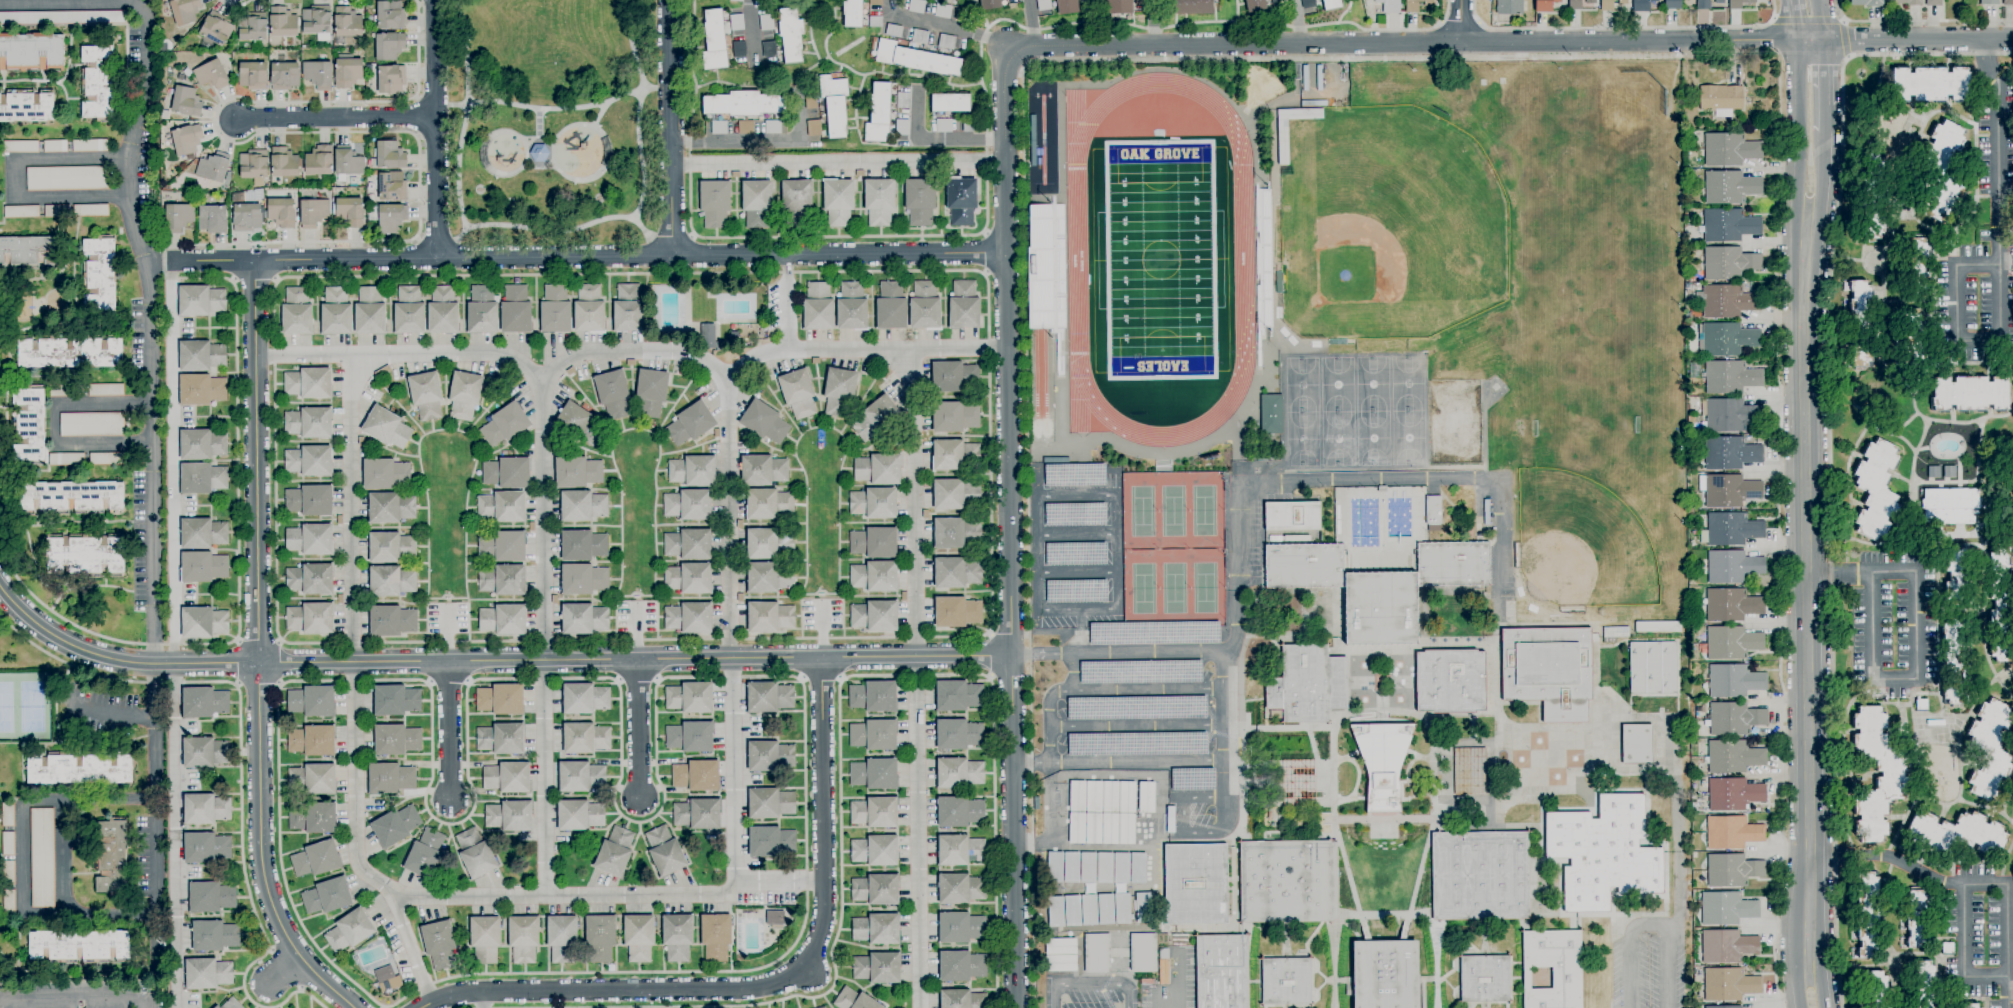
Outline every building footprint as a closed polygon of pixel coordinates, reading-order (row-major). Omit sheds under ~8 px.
[(169,2),(176,0),(199,0),(201,8),(198,9),(199,13),(194,15),(196,21),(177,27),(169,2)] [(377,29),(377,2),(389,2),(389,0),(401,0),(401,9),(404,9),(404,28),(377,29)] [(843,14),(844,0),(861,0),(861,27),(845,27),(845,14),(843,14)] [(908,11),(910,0),(921,0),(926,1),(923,14),(908,11)] [(981,11),(980,0),(1001,0),(1002,8),(981,11)] [(1038,12),(1037,0),(1050,0),(1051,10),(1038,12)] [(1058,15),(1056,0),(1077,0),(1079,12),(1058,15)] [(1106,14),(1106,0),(1132,0),(1132,14),(1106,14)] [(1166,14),(1166,0),(1213,0),(1213,14),(1166,14)] [(1247,16),(1244,0),(1265,0),(1267,12),(1247,16)] [(1303,9),(1301,0),(1315,0),(1316,6),(1303,9)] [(1325,11),(1323,0),(1340,0),(1341,7),(1325,11)] [(1375,3),(1375,0),(1400,0),(1400,13),(1383,13),(1383,3),(1375,3)] [(1405,13),(1405,0),(1433,0),(1433,7),(1424,7),(1424,1),(1418,1),(1418,13),(1405,13)] [(1496,15),(1497,0),(1523,0),(1522,15),(1496,15)] [(1535,12),(1535,0),(1561,0),(1561,3),(1552,3),(1551,12),(1535,12)] [(1569,10),(1569,0),(1581,0),(1581,10),(1569,10)] [(1601,11),(1601,0),(1613,0),(1613,11),(1601,11)] [(1633,12),(1633,0),(1659,0),(1659,2),(1649,2),(1649,12),(1633,12)] [(1665,9),(1665,0),(1681,0),(1681,9),(1665,9)] [(1696,10),(1696,0),(1710,0),(1710,10),(1696,10)] [(1729,10),(1729,0),(1755,0),(1755,3),(1741,3),(1741,9),(1729,10)] [(950,19),(934,16),(936,3),(952,6),(950,19)] [(313,41),(313,33),(302,34),(302,10),(311,10),(311,6),(330,6),(330,12),(331,12),(331,19),(330,19),(330,33),(329,33),(329,41),(313,41)] [(271,37),(271,33),(270,33),(270,16),(271,16),(271,7),(286,7),(286,11),(291,11),(291,16),(297,16),(298,36),(271,37)] [(362,36),(336,37),(336,33),(335,33),(334,16),(335,16),(335,7),(350,7),(350,11),(355,11),(355,16),(362,16),(362,36)] [(785,63),(782,36),(780,37),(778,22),(781,22),(779,9),(796,8),(797,20),(802,20),(804,34),(800,35),(801,49),(800,49),(801,61),(785,63)] [(704,70),(702,53),(708,52),(704,23),(706,23),(704,11),(721,9),(727,67),(704,70)] [(222,47),(198,34),(205,22),(204,22),(207,16),(208,16),(212,10),(224,17),(222,20),(234,27),(227,40),(226,39),(222,47)] [(126,23),(0,24),(0,13),(126,11),(126,23)] [(239,41),(239,17),(246,17),(246,13),(265,12),(265,20),(267,20),(267,26),(266,26),(266,41),(239,41)] [(731,31),(729,16),(742,14),(744,30),(731,31)] [(761,31),(759,16),(772,14),(774,30),(761,31)] [(869,27),(869,17),(882,17),(882,27),(869,27)] [(901,38),(886,35),(887,24),(903,27),(901,38)] [(927,45),(911,42),(914,29),(929,32),(927,45)] [(64,71),(0,72),(0,34),(12,34),(12,36),(33,36),(33,33),(52,33),(52,36),(63,35),(64,71)] [(376,61),(376,34),(381,34),(381,33),(397,33),(397,34),(405,34),(405,49),(401,49),(401,54),(396,54),(397,61),(376,61)] [(953,50),(938,47),(940,34),(955,37),(953,50)] [(959,76),(946,73),(946,75),(904,67),(905,66),(892,63),(892,65),(875,61),(880,38),(897,42),(896,47),(962,60),(959,76)] [(734,58),(732,42),(745,41),(747,57),(734,58)] [(764,58),(762,43),(775,41),(777,57),(764,58)] [(113,121),(97,122),(97,118),(82,118),(82,103),(87,103),(87,96),(82,96),(82,69),(87,69),(86,62),(82,62),(82,47),(97,47),(97,43),(113,43),(113,121)] [(160,52),(159,44),(168,43),(168,52),(160,52)] [(217,91),(215,88),(214,88),(213,86),(210,88),(207,83),(200,86),(192,71),(218,58),(231,84),(217,91)] [(351,88),(336,88),(336,60),(363,60),(363,80),(356,80),(356,85),(351,85),(351,88)] [(247,90),(247,86),(239,86),(239,63),(266,63),(266,90),(247,90)] [(272,91),(272,63),(298,63),(298,72),(299,72),(299,87),(291,87),(291,90),(272,91)] [(331,92),(315,92),(315,87),(314,87),(314,83),(303,83),(302,63),(331,63),(331,92)] [(402,95),(390,95),(390,94),(378,94),(378,67),(392,67),(392,65),(398,65),(398,67),(405,66),(405,86),(402,86),(402,95)] [(188,77),(183,72),(187,68),(192,73),(188,77)] [(1969,101),(1951,101),(1951,95),(1946,95),(1946,101),(1914,101),(1914,96),(1909,96),(1909,101),(1893,101),(1893,68),(1908,68),(1908,73),(1914,73),(1914,68),(1946,68),(1946,73),(1951,73),(1951,68),(1967,68),(1967,72),(1969,72),(1969,101)] [(829,139),(826,98),(821,98),(819,76),(829,75),(830,81),(846,79),(848,96),(844,96),(846,125),(845,125),(846,137),(829,139)] [(888,142),(865,141),(865,124),(871,124),(872,95),(873,95),(873,83),(890,83),(888,142)] [(199,117),(192,116),(192,115),(171,111),(176,86),(196,90),(195,96),(199,97),(198,102),(202,103),(199,117)] [(1731,117),(1715,117),(1715,111),(1712,111),(1712,109),(1700,110),(1700,86),(1717,86),(1726,86),(1726,87),(1743,87),(1743,109),(1731,109),(1731,117)] [(54,121),(0,122),(0,95),(6,94),(6,91),(34,91),(34,94),(40,94),(40,91),(54,91),(54,121)] [(731,118),(719,118),(719,114),(703,114),(703,97),(716,97),(716,96),(730,96),(730,92),(759,92),(759,95),(773,95),(773,97),(785,97),(785,113),(759,113),(759,115),(731,116),(731,118)] [(806,110),(805,94),(816,93),(817,109),(806,110)] [(909,109),(897,108),(897,93),(910,93),(909,109)] [(969,111),(932,112),(932,95),(969,95),(969,111)] [(1277,120),(1277,110),(1323,109),(1323,119),(1277,120)] [(936,133),(936,120),(951,119),(952,132),(936,133)] [(963,132),(963,119),(973,119),(974,132),(963,132)] [(1947,225),(1922,213),(1935,188),(1931,186),(1937,174),(1916,164),(1927,142),(1932,145),(1934,140),(1929,137),(1936,124),(1941,126),(1944,119),(1969,132),(1959,152),(1954,150),(1952,155),(1956,157),(1949,171),(1965,178),(1961,185),(1966,187),(1959,201),(1955,198),(1951,205),(1956,208),(1947,225)] [(808,137),(807,121),(820,120),(821,135),(808,137)] [(908,136),(895,135),(896,120),(909,120),(908,136)] [(1279,165),(1277,121),(1287,120),(1289,165),(1279,165)] [(711,135),(711,121),(727,121),(727,134),(711,135)] [(738,134),(738,121),(754,121),(754,134),(738,134)] [(765,134),(765,121),(781,121),(781,134),(765,134)] [(177,158),(171,132),(180,129),(180,128),(192,125),(192,126),(200,124),(203,139),(199,140),(200,145),(196,146),(197,153),(177,158)] [(1742,166),(1705,166),(1705,133),(1744,133),(1744,142),(1763,142),(1763,159),(1742,159),(1742,166)] [(73,152),(73,140),(107,139),(108,151),(73,152)] [(38,153),(3,153),(3,141),(38,141),(38,153)] [(68,152),(44,152),(44,141),(68,141),(68,152)] [(377,168),(377,167),(371,167),(370,159),(377,159),(377,142),(397,141),(397,149),(402,149),(402,153),(406,153),(406,167),(377,168)] [(331,175),(305,175),(305,155),(312,155),(312,150),(316,150),(316,145),(331,145),(331,175)] [(345,182),(337,182),(337,174),(335,174),(335,149),(336,149),(336,145),(350,145),(350,149),(352,149),(352,151),(356,151),(356,157),(364,157),(364,174),(345,174),(345,182)] [(534,162),(529,154),(534,145),(544,145),(549,153),(544,162),(534,162)] [(299,177),(271,177),(271,147),(287,147),(287,151),(292,151),(292,156),(298,156),(299,177)] [(263,187),(253,187),(253,178),(240,178),(240,169),(239,169),(239,154),(248,154),(248,151),(267,151),(267,164),(266,164),(266,178),(263,178),(263,187)] [(222,183),(195,175),(199,159),(203,160),(203,158),(208,159),(209,156),(214,158),(216,152),(230,156),(222,183)] [(1868,242),(1868,239),(1863,239),(1857,240),(1857,233),(1861,233),(1859,153),(1878,152),(1879,158),(1883,158),(1884,238),(1876,239),(1876,242),(1868,242)] [(27,191),(27,168),(108,167),(108,189),(27,191)] [(1705,204),(1705,172),(1742,171),(1742,178),(1762,177),(1763,195),(1745,195),(1745,203),(1705,204)] [(406,201),(379,201),(379,173),(390,173),(390,172),(402,172),(402,181),(406,181),(406,201)] [(973,226),(950,226),(950,209),(946,209),(946,177),(961,177),(961,179),(976,179),(976,209),(973,209),(973,226)] [(828,228),(827,210),(824,210),(823,182),(821,182),(821,179),(837,179),(837,180),(853,180),(854,210),(850,210),(850,227),(828,228)] [(869,227),(868,210),(865,210),(864,180),(894,180),(894,210),(891,210),(891,227),(869,227)] [(932,227),(909,226),(909,209),(905,209),(905,180),(935,180),(935,210),(932,210),(932,227)] [(746,228),(746,211),(742,211),(742,182),(772,181),(772,211),(767,211),(768,228),(746,228)] [(789,228),(789,211),(782,211),(782,181),(812,181),(812,210),(805,211),(805,228),(789,228)] [(704,229),(704,212),(700,212),(700,182),(730,182),(730,211),(726,211),(726,228),(704,229)] [(315,229),(300,229),(300,201),(302,201),(302,192),(315,192),(315,201),(329,201),(330,217),(321,217),(321,223),(315,223),(315,229)] [(231,203),(231,193),(244,193),(244,203),(231,203)] [(226,234),(206,234),(206,230),(198,230),(198,215),(196,215),(196,206),(200,206),(200,195),(207,195),(207,206),(226,206),(226,234)] [(363,228),(348,228),(348,224),(344,224),(344,219),(336,219),(336,214),(333,214),(332,203),(336,203),(336,199),(353,199),(353,195),(363,195),(363,228)] [(296,229),(280,229),(280,225),(275,225),(275,220),(267,220),(267,199),(293,199),(293,200),(296,200),(296,229)] [(234,232),(234,204),(260,204),(260,214),(261,214),(261,228),(251,228),(251,232),(234,232)] [(45,218),(45,206),(68,205),(69,217),(45,218)] [(74,217),(73,205),(107,205),(107,216),(74,217)] [(181,233),(165,233),(165,205),(195,205),(195,222),(186,222),(186,227),(181,227),(181,233)] [(396,234),(379,234),(379,221),(368,221),(368,207),(379,207),(379,206),(408,205),(408,220),(401,221),(401,226),(398,226),(398,231),(396,231),(396,234)] [(1028,328),(1063,328),(1063,310),(1052,310),(1051,222),(1051,205),(1026,206),(1028,328)] [(5,218),(4,207),(39,206),(39,217),(5,218)] [(1741,242),(1704,242),(1704,209),(1743,209),(1743,218),(1761,217),(1762,235),(1741,235),(1741,242)] [(4,266),(0,266),(0,238),(55,237),(55,265),(45,265),(45,262),(38,262),(38,265),(11,265),(11,262),(4,262),(4,266)] [(84,311),(84,295),(89,295),(89,289),(84,289),(84,262),(88,262),(88,255),(83,256),(83,240),(115,239),(116,311),(84,311)] [(1929,299),(1905,299),(1905,239),(1924,239),(1924,244),(1929,244),(1929,262),(1925,262),(1925,272),(1929,272),(1929,299)] [(1745,279),(1705,280),(1704,270),(1700,270),(1700,264),(1704,264),(1704,247),(1741,247),(1741,254),(1762,254),(1762,270),(1745,271),(1745,279)] [(941,330),(927,331),(927,329),(910,329),(910,299),(914,299),(913,282),(936,281),(936,298),(940,298),(940,327),(941,327),(941,330)] [(980,328),(950,328),(949,298),(953,298),(953,281),(975,281),(975,298),(979,298),(980,328)] [(1863,370),(1855,370),(1855,367),(1851,367),(1850,281),(1866,281),(1866,286),(1871,286),(1872,367),(1863,367),(1863,370)] [(804,330),(803,300),(807,300),(807,283),(829,282),(829,300),(833,300),(833,329),(804,330)] [(868,331),(854,331),(854,329),(837,329),(837,299),(841,299),(841,282),(863,282),(863,299),(867,299),(867,328),(868,328),(868,331)] [(877,329),(876,299),(880,299),(880,282),(902,282),(903,299),(906,299),(907,328),(877,329)] [(531,332),(501,333),(501,303),(505,303),(505,285),(527,285),(527,302),(531,302),(531,332)] [(571,332),(541,332),(541,302),(544,302),(544,285),(567,285),(567,302),(571,302),(571,332)] [(590,334),(590,332),(575,332),(574,302),(578,302),(578,285),(600,285),(600,302),(604,302),(604,330),(605,330),(605,334),(590,334)] [(614,332),(613,302),(617,302),(617,285),(639,285),(640,301),(643,301),(644,331),(614,332)] [(1740,318),(1703,318),(1702,285),(1742,285),(1742,294),(1759,293),(1759,311),(1740,311),(1740,318)] [(209,316),(179,316),(179,286),(208,286),(208,290),(226,290),(226,312),(209,312),(209,316)] [(458,333),(428,333),(428,304),(432,304),(432,286),(454,286),(454,303),(458,303),(458,333)] [(468,333),(467,303),(471,303),(471,286),(493,286),(494,303),(497,303),(498,332),(468,333)] [(322,334),(321,305),(325,305),(325,288),(347,287),(348,304),(351,304),(352,334),(322,334)] [(385,334),(355,334),(355,304),(359,304),(359,287),(381,287),(381,304),(385,304),(385,334)] [(395,334),(394,304),(398,304),(398,287),(420,287),(421,304),(424,304),(424,333),(395,334)] [(312,335),(282,335),(282,305),(286,305),(286,288),(308,288),(308,305),(312,305),(312,335)] [(1743,355),(1699,356),(1699,339),(1698,339),(1698,334),(1703,334),(1703,323),(1740,323),(1740,329),(1761,329),(1761,347),(1743,347),(1743,355)] [(701,349),(700,324),(715,324),(715,349),(701,349)] [(759,337),(759,330),(761,330),(761,329),(767,329),(767,337),(759,337)] [(122,366),(18,367),(18,337),(32,337),(32,343),(39,343),(39,337),(66,336),(66,342),(74,342),(74,336),(101,336),(101,342),(108,342),(108,336),(122,336),(122,366)] [(180,371),(180,342),(209,341),(209,345),(226,345),(227,367),(210,368),(210,371),(180,371)] [(1743,394),(1706,394),(1705,361),(1745,361),(1745,370),(1763,369),(1763,387),(1743,387),(1743,394)] [(932,393),(932,363),(962,362),(962,366),(979,366),(979,388),(962,389),(962,392),(932,393)] [(796,421),(790,405),(787,406),(777,378),(805,368),(815,396),(811,398),(816,414),(796,421)] [(846,419),(824,415),(827,398),(823,397),(828,368),(858,373),(853,402),(849,402),(846,419)] [(301,399),(301,395),(284,395),(284,373),(301,372),(301,369),(330,369),(331,398),(301,399)] [(609,422),(604,405),(601,406),(593,378),(622,370),(630,398),(626,399),(631,416),(609,422)] [(659,420),(637,417),(639,400),(636,399),(639,370),(669,373),(665,403),(661,402),(659,420)] [(471,422),(449,418),(453,401),(448,401),(454,371),(484,377),(478,406),(474,406),(471,422)] [(420,423),(417,406),(413,407),(408,378),(437,372),(443,401),(439,401),(442,418),(420,423)] [(210,405),(180,405),(180,375),(210,375),(210,379),(227,379),(227,401),(210,401),(210,405)] [(1987,410),(1955,410),(1955,405),(1950,405),(1950,411),(1934,411),(1934,406),(1932,406),(1932,398),(1934,398),(1934,378),(1949,378),(1949,383),(1955,383),(1955,378),(1987,377),(1987,383),(1992,383),(1992,377),(2008,377),(2009,410),(1993,410),(1993,405),(1987,405),(1987,410)] [(89,396),(88,385),(123,384),(124,395),(89,396)] [(48,397),(48,386),(79,385),(79,396),(48,397)] [(45,464),(17,465),(16,439),(14,439),(13,406),(12,406),(12,390),(28,390),(28,386),(45,386),(45,464)] [(864,443),(850,426),(864,415),(861,412),(885,393),(894,404),(893,404),(903,417),(880,435),(878,433),(864,443)] [(1260,434),(1281,434),(1281,395),(1259,395),(1260,434)] [(677,448),(664,429),(678,419),(676,416),(702,398),(710,410),(708,411),(717,425),(693,441),(691,438),(677,448)] [(779,446),(765,437),(763,439),(738,423),(754,398),(779,414),(777,418),(791,427),(779,446)] [(1746,432),(1701,432),(1701,422),(1706,422),(1706,399),(1743,399),(1743,406),(1764,405),(1764,422),(1746,422),(1746,432)] [(492,449),(479,430),(492,420),(490,418),(515,400),(532,425),(508,442),(505,439),(492,449)] [(593,448),(579,439),(577,441),(552,425),(569,400),(594,416),(591,420),(606,429),(593,448)] [(962,432),(933,432),(932,403),(962,402),(962,406),(980,406),(980,429),(962,429),(962,432)] [(402,451),(388,442),(386,445),(361,430),(376,404),(401,419),(399,423),(414,431),(402,451)] [(331,439),(301,439),(301,435),(284,435),(284,413),(301,413),(301,409),(331,409),(331,439)] [(124,436),(61,437),(60,414),(124,413),(124,436)] [(181,460),(180,430),(210,430),(210,434),(227,434),(228,456),(210,456),(211,460),(181,460)] [(1742,469),(1705,470),(1705,437),(1744,437),(1744,445),(1762,445),(1763,463),(1742,463),(1742,469)] [(1875,542),(1855,532),(1859,525),(1854,523),(1861,509),(1866,512),(1868,507),(1863,504),(1869,494),(1866,492),(1867,490),(1864,489),(1863,491),(1856,487),(1858,485),(1855,483),(1858,477),(1853,474),(1860,461),(1865,463),(1867,458),(1862,456),(1869,442),(1874,445),(1877,438),(1897,448),(1894,455),(1899,457),(1892,471),(1887,468),(1885,473),(1889,475),(1884,486),(1886,487),(1885,489),(1888,491),(1888,492),(1898,497),(1894,503),(1899,506),(1892,519),(1888,517),(1885,521),(1890,524),(1883,538),(1878,535),(1875,542)] [(932,472),(932,457),(933,457),(933,441),(963,440),(963,444),(980,444),(980,466),(963,467),(963,470),(935,471),(935,472),(932,472)] [(302,476),(302,473),(285,473),(284,451),(301,450),(301,447),(331,446),(332,476),(302,476)] [(84,466),(49,466),(49,454),(84,453),(84,466)] [(126,465),(90,465),(90,454),(125,453),(126,465)] [(871,485),(871,481),(854,481),(854,459),(870,459),(870,455),(900,455),(901,485),(871,485)] [(771,486),(742,486),(741,456),(771,456),(771,460),(788,460),(788,482),(771,483),(771,486)] [(715,487),(685,487),(685,483),(668,483),(668,461),(685,461),(685,457),(715,457),(715,487)] [(500,488),(500,484),(483,485),(482,463),(499,462),(499,459),(529,458),(529,488),(500,488)] [(556,488),(555,458),(585,458),(585,461),(602,461),(603,483),(586,484),(586,487),(556,488)] [(364,490),(364,460),(393,459),(393,464),(410,463),(411,485),(394,485),(394,489),(364,490)] [(211,494),(181,494),(181,464),(211,464),(211,468),(228,467),(228,489),(211,490),(211,494)] [(1743,507),(1705,508),(1705,476),(1742,475),(1742,481),(1762,481),(1762,499),(1743,499),(1743,507)] [(964,510),(934,510),(934,480),(963,480),(964,483),(980,483),(980,506),(964,506),(964,510)] [(124,513),(109,513),(109,509),(103,509),(103,513),(75,514),(75,509),(68,510),(69,514),(40,514),(40,510),(34,510),(34,514),(23,514),(23,483),(123,482),(124,513)] [(302,516),(302,512),(285,513),(285,490),(302,490),(302,486),(331,486),(332,516),(302,516)] [(896,518),(866,519),(866,515),(849,515),(849,493),(866,492),(866,489),(896,488),(896,518)] [(748,521),(746,521),(745,506),(747,506),(747,490),(776,489),(777,493),(794,493),(794,516),(777,516),(777,519),(748,520),(748,521)] [(1974,524),(1924,525),(1924,509),(1921,509),(1921,499),(1924,499),(1924,489),(1981,489),(1982,509),(1974,509),(1974,524)] [(710,520),(680,521),(680,517),(663,517),(663,494),(680,494),(680,491),(710,490),(710,520)] [(591,522),(561,522),(561,491),(591,491),(591,495),(608,495),(608,518),(591,518),(591,522)] [(495,522),(495,519),(478,519),(477,496),(495,496),(495,492),(524,492),(525,522),(495,522)] [(370,524),(369,494),(399,493),(399,497),(415,497),(416,519),(399,519),(399,523),(370,524)] [(1428,532),(1428,524),(1426,524),(1425,496),(1441,496),(1441,524),(1440,524),(1440,531),(1428,532)] [(1320,530),(1265,531),(1265,503),(1320,502),(1320,530)] [(1744,546),(1708,546),(1708,543),(1700,543),(1700,531),(1707,531),(1707,513),(1747,513),(1747,521),(1765,521),(1765,538),(1744,539),(1744,546)] [(964,548),(934,548),(934,518),(964,518),(964,522),(981,522),(982,544),(964,544),(964,548)] [(182,549),(181,519),(211,519),(211,523),(228,523),(228,545),(211,545),(211,549),(182,549)] [(332,555),(302,555),(302,551),(286,552),(285,529),(302,529),(302,525),(332,525),(332,555)] [(897,558),(867,558),(867,554),(849,555),(849,532),(866,532),(866,528),(896,528),(897,558)] [(777,559),(747,559),(747,529),(777,529),(777,533),(794,533),(794,555),(777,555),(777,559)] [(711,560),(681,560),(681,556),(664,556),(664,534),(681,534),(681,530),(710,530),(711,560)] [(562,561),(561,531),(591,531),(591,535),(608,535),(609,558),(591,558),(591,561),(562,561)] [(495,562),(495,558),(478,559),(478,536),(495,536),(495,532),(524,532),(525,561),(495,562)] [(399,563),(370,563),(369,533),(399,533),(399,537),(416,537),(416,559),(399,559),(399,563)] [(124,576),(108,576),(108,575),(102,575),(102,577),(70,577),(70,576),(63,576),(63,577),(47,577),(47,535),(124,535),(124,576)] [(1303,543),(1303,536),(1268,537),(1268,544),(1303,543)] [(1417,543),(1489,542),(1490,586),(1418,587),(1417,543)] [(1344,588),(1266,588),(1265,545),(1343,544),(1344,588)] [(1946,606),(1945,582),(1950,582),(1949,572),(1945,572),(1944,548),(1974,547),(1976,605),(1946,606)] [(1746,583),(1708,584),(1708,551),(1744,551),(1745,557),(1765,557),(1765,574),(1746,575),(1746,583)] [(183,584),(180,584),(180,568),(182,568),(181,553),(211,552),(211,556),(228,556),(228,578),(211,578),(211,582),(183,583),(183,584)] [(1990,553),(2012,552),(2012,662),(1995,662),(1995,657),(1990,657),(1990,610),(1994,610),(1994,599),(1990,599),(1990,553)] [(965,588),(935,588),(935,558),(964,558),(965,562),(982,561),(982,584),(965,584),(965,588)] [(898,593),(885,593),(885,591),(867,592),(867,588),(850,588),(850,566),(867,565),(867,562),(897,561),(897,578),(898,578),(898,593)] [(777,593),(747,593),(747,563),(777,563),(777,567),(794,566),(794,589),(777,589),(777,593)] [(592,595),(562,595),(562,565),(592,564),(592,569),(609,568),(609,591),(592,591),(592,595)] [(681,594),(681,590),(664,590),(664,568),(681,568),(681,564),(710,564),(711,594),(681,594)] [(332,594),(303,595),(303,591),(286,591),(286,569),(302,569),(302,565),(332,565),(332,594)] [(496,596),(496,592),(479,592),(478,570),(495,570),(495,566),(525,565),(526,595),(496,596)] [(370,597),(370,567),(399,567),(399,571),(416,571),(417,592),(400,593),(400,597),(370,597)] [(1345,574),(1416,573),(1417,644),(1346,645),(1345,574)] [(1743,621),(1707,622),(1707,589),(1746,589),(1746,597),(1764,597),(1764,614),(1743,615),(1743,621)] [(965,627),(936,628),(935,597),(965,597),(965,601),(982,601),(982,623),(965,623),(965,627)] [(897,631),(867,631),(867,628),(850,628),(850,605),(867,605),(867,601),(897,601),(897,600),(898,600),(898,615),(897,615),(897,631)] [(303,634),(303,630),(286,630),(286,608),(303,608),(303,604),(332,603),(333,633),(303,634)] [(711,633),(682,634),(681,630),(664,630),(664,608),(681,607),(681,603),(711,603),(711,633)] [(748,633),(748,603),(777,603),(777,606),(794,606),(795,629),(778,629),(778,632),(748,633)] [(592,635),(562,635),(562,605),(592,604),(592,608),(609,608),(609,630),(592,630),(592,635)] [(526,635),(496,635),(496,632),(479,632),(479,610),(495,610),(495,605),(525,605),(526,635)] [(182,638),(182,622),(181,622),(181,606),(182,606),(182,608),(212,607),(212,612),(229,611),(229,634),(212,634),(212,638),(182,638)] [(400,637),(370,637),(370,607),(400,606),(400,610),(417,610),(417,633),(400,633),(400,637)] [(1952,708),(1952,704),(1948,704),(1948,699),(1944,699),(1942,620),(1973,619),(1974,699),(1971,699),(1971,704),(1960,704),(1960,708),(1952,708)] [(1681,633),(1635,632),(1635,622),(1681,622),(1681,633)] [(1629,638),(1603,638),(1603,628),(1629,627),(1629,638)] [(1707,659),(1707,627),(1744,627),(1744,633),(1764,632),(1765,650),(1747,651),(1747,659),(1707,659)] [(1543,723),(1543,701),(1502,701),(1501,629),(1591,628),(1592,700),(1588,700),(1588,722),(1543,723)] [(1629,698),(1628,644),(1677,644),(1677,698),(1629,698)] [(1328,722),(1283,723),(1283,709),(1265,710),(1265,678),(1282,678),(1282,645),(1327,645),(1328,658),(1347,657),(1347,709),(1328,709),(1328,722)] [(1433,714),(1433,712),(1417,712),(1416,653),(1424,653),(1424,651),(1477,650),(1477,652),(1484,652),(1485,711),(1476,711),(1476,713),(1433,714)] [(1747,697),(1710,697),(1709,665),(1749,664),(1749,673),(1767,673),(1767,690),(1747,691),(1747,697)] [(937,711),(937,681),(966,681),(966,685),(983,685),(984,707),(966,707),(967,711),(937,711)] [(778,712),(748,713),(747,683),(778,682),(778,686),(794,686),(795,708),(778,709),(778,712)] [(895,712),(866,712),(866,708),(849,708),(849,686),(866,686),(866,682),(895,682),(896,698),(897,698),(897,710),(895,710),(895,712)] [(714,714),(711,714),(711,713),(683,713),(682,709),(665,709),(665,687),(682,687),(682,683),(712,683),(712,699),(713,699),(714,714)] [(564,715),(563,685),(593,684),(593,688),(610,688),(610,710),(593,711),(593,714),(564,715)] [(493,715),(493,711),(476,711),(476,689),(493,689),(493,685),(522,685),(523,715),(493,715)] [(305,717),(305,713),(288,713),(287,691),(304,691),(304,687),(334,686),(335,716),(305,717)] [(404,716),(375,716),(374,686),(404,686),(404,690),(421,690),(421,712),(404,712),(404,716)] [(185,719),(182,719),(182,704),(183,704),(183,688),(213,688),(213,692),(230,691),(230,714),(213,714),(213,718),(185,718),(185,719)] [(1988,801),(1969,791),(1972,785),(1968,783),(1975,769),(1979,771),(1981,767),(1977,765),(1983,752),(1968,744),(1972,736),(1967,734),(1974,720),(1978,723),(1981,718),(1976,716),(1983,702),(1988,705),(1991,698),(2011,708),(2006,716),(2011,719),(2005,730),(2001,728),(1998,733),(2003,735),(1997,746),(2000,748),(1999,749),(2011,756),(2008,763),(2012,765),(2006,779),(2001,777),(1998,781),(2003,784),(1996,797),(1991,795),(1988,801)] [(1927,710),(1916,710),(1916,699),(1927,700),(1927,710)] [(1750,735),(1710,736),(1710,726),(1705,726),(1705,720),(1710,720),(1710,703),(1747,702),(1747,710),(1768,709),(1768,726),(1749,726),(1750,735)] [(1883,843),(1860,843),(1860,836),(1855,836),(1855,821),(1860,821),(1860,816),(1855,816),(1854,800),(1859,800),(1859,793),(1863,793),(1863,790),(1871,790),(1871,792),(1874,792),(1874,790),(1876,790),(1876,777),(1881,777),(1881,772),(1876,772),(1876,760),(1873,760),(1873,758),(1870,758),(1870,760),(1862,760),(1862,757),(1859,757),(1859,750),(1854,750),(1854,735),(1859,734),(1859,729),(1853,729),(1853,714),(1859,714),(1859,707),(1881,706),(1881,714),(1886,714),(1886,729),(1881,729),(1881,734),(1886,734),(1886,746),(1908,746),(1909,771),(1904,771),(1904,777),(1909,777),(1909,792),(1904,792),(1904,799),(1893,800),(1893,801),(1889,801),(1889,803),(1887,803),(1887,815),(1882,815),(1882,821),(1887,820),(1888,836),(1882,836),(1883,843)] [(897,750),(867,751),(866,747),(850,747),(849,724),(866,724),(866,721),(896,720),(896,719),(897,719),(897,734),(896,734),(897,750)] [(967,750),(937,750),(937,720),(967,720),(967,724),(982,724),(982,745),(967,746),(967,750)] [(713,752),(683,752),(683,749),(666,749),(665,726),(683,726),(683,722),(711,722),(711,721),(714,721),(714,736),(713,736),(713,752)] [(523,755),(494,754),(494,751),(476,751),(477,728),(494,728),(494,724),(523,724),(523,755)] [(594,754),(564,754),(564,724),(593,724),(593,727),(610,727),(611,750),(594,750),(594,754)] [(1401,813),(1367,813),(1368,775),(1350,726),(1416,724),(1399,775),(1401,813)] [(405,755),(375,756),(375,726),(404,725),(404,729),(422,729),(422,751),(405,751),(405,755)] [(1623,764),(1622,725),(1652,725),(1653,764),(1623,764)] [(305,756),(305,753),(288,753),(287,730),(304,730),(304,726),(334,726),(335,756),(305,756)] [(214,768),(184,768),(183,752),(182,752),(182,737),(183,737),(183,738),(213,738),(213,742),(230,742),(231,764),(214,764),(214,768)] [(1709,774),(1709,764),(1704,764),(1704,757),(1708,757),(1708,741),(1748,740),(1748,749),(1766,748),(1767,766),(1745,766),(1745,773),(1709,774)] [(778,771),(748,771),(748,742),(778,741),(778,745),(795,745),(795,768),(778,768),(778,771)] [(1480,759),(1479,748),(1453,748),(1453,771),(1468,771),(1467,759),(1480,759)] [(132,783),(28,784),(28,770),(26,770),(26,766),(28,766),(28,753),(42,753),(42,758),(48,758),(48,753),(77,753),(77,758),(83,757),(83,753),(111,752),(111,757),(118,757),(118,752),(132,752),(132,783)] [(967,788),(937,789),(937,758),(967,758),(967,762),(984,762),(984,784),(967,784),(967,788)] [(894,790),(894,789),(867,789),(867,785),(850,786),(849,763),(867,763),(867,759),(896,759),(897,775),(898,790),(894,790)] [(1284,807),(1283,760),(1315,760),(1315,807),(1284,807)] [(720,791),(717,791),(689,791),(689,787),(672,787),(672,765),(689,765),(688,761),(718,761),(718,778),(720,778),(720,791)] [(589,792),(559,792),(559,762),(589,762),(589,766),(605,766),(606,788),(589,788),(589,792)] [(500,793),(500,789),(483,789),(483,767),(500,767),(500,763),(529,763),(530,793),(500,793)] [(305,795),(305,791),(288,791),(288,769),(305,769),(305,765),(335,764),(335,794),(305,795)] [(399,794),(369,794),(369,764),(399,764),(399,768),(416,767),(416,790),(399,790),(399,794)] [(1749,811),(1709,811),(1709,779),(1746,778),(1746,785),(1766,784),(1766,802),(1749,802),(1749,811)] [(1453,795),(1472,795),(1472,780),(1452,781),(1453,795)] [(1085,812),(1069,812),(1070,781),(1086,781),(1085,812)] [(1102,812),(1086,812),(1087,781),(1103,782),(1102,812)] [(1118,813),(1103,812),(1103,782),(1119,782),(1118,813)] [(1135,813),(1119,813),(1120,782),(1136,782),(1135,813)] [(1155,813),(1139,813),(1139,782),(1155,782),(1155,813)] [(749,819),(749,789),(778,788),(778,792),(795,792),(796,814),(779,815),(779,819),(749,819)] [(183,825),(183,811),(184,811),(184,795),(214,794),(214,798),(231,798),(231,820),(214,821),(214,824),(183,825)] [(1610,912),(1564,913),(1564,867),(1570,867),(1570,859),(1546,859),(1545,813),(1591,813),(1591,819),(1599,819),(1599,794),(1645,794),(1645,840),(1638,840),(1638,848),(1663,848),(1663,894),(1618,894),(1618,887),(1610,887),(1610,912)] [(897,827),(868,828),(868,824),(850,824),(850,802),(867,801),(867,798),(896,797),(896,796),(898,796),(899,811),(897,811),(897,827)] [(968,827),(938,827),(938,797),(967,797),(968,801),(984,801),(985,823),(968,823),(968,827)] [(720,829),(691,829),(690,826),(673,826),(673,803),(690,803),(690,799),(718,799),(718,798),(721,798),(721,813),(720,813),(720,829)] [(558,831),(558,801),(588,800),(588,804),(604,804),(605,826),(588,827),(588,830),(558,831)] [(532,832),(502,832),(502,828),(485,828),(485,806),(502,806),(502,802),(531,801),(532,832)] [(13,826),(12,802),(1,803),(2,827),(13,826)] [(336,833),(306,833),(306,830),(289,830),(289,807),(306,807),(306,804),(335,803),(336,833)] [(383,852),(375,839),(377,838),(369,824),(396,809),(397,812),(412,804),(423,824),(409,832),(410,835),(386,850),(386,851),(383,852)] [(55,908),(31,908),(30,809),(53,809),(55,908)] [(1990,857),(1976,850),(1979,845),(1974,843),(1971,848),(1961,842),(1959,845),(1956,844),(1950,856),(1943,852),(1941,857),(1927,851),(1930,846),(1925,843),(1923,848),(1909,842),(1912,837),(1905,833),(1915,814),(1922,817),(1924,812),(1938,819),(1935,824),(1939,826),(1942,821),(1953,827),(1954,824),(1956,825),(1958,822),(1956,821),(1959,815),(1962,816),(1963,813),(1970,816),(1973,812),(1986,818),(1984,823),(1988,825),(1991,821),(2005,828),(2002,832),(2009,836),(1999,855),(1992,852),(1990,857)] [(1085,844),(1069,844),(1070,813),(1085,813),(1085,844)] [(1102,844),(1086,844),(1086,813),(1102,813),(1102,844)] [(1118,844),(1102,844),(1103,813),(1119,813),(1118,844)] [(1135,844),(1119,844),(1120,814),(1135,814),(1135,844)] [(1744,849),(1707,849),(1707,817),(1747,816),(1747,825),(1765,825),(1765,842),(1744,842),(1744,849)] [(114,897),(111,897),(111,893),(96,893),(95,877),(100,877),(100,871),(99,844),(100,844),(100,838),(99,838),(99,822),(110,822),(110,818),(127,818),(127,893),(114,893),(114,897)] [(661,878),(648,851),(651,850),(644,834),(665,824),(672,840),(676,838),(688,866),(661,878)] [(621,879),(593,868),(604,840),(608,841),(614,825),(635,834),(629,850),(632,851),(621,879)] [(430,882),(416,876),(417,874),(403,868),(415,841),(419,842),(426,827),(446,836),(439,852),(443,853),(430,882)] [(471,882),(471,881),(472,881),(459,853),(462,851),(455,836),(475,827),(482,842),(486,840),(499,868),(484,875),(484,876),(471,882)] [(779,857),(749,857),(749,827),(779,827),(779,831),(796,831),(796,853),(779,853),(779,857)] [(215,863),(185,864),(184,847),(183,847),(183,831),(184,831),(184,833),(214,833),(214,837),(231,837),(232,859),(215,859),(215,863)] [(1,855),(13,855),(13,832),(2,832),(1,855)] [(1433,920),(1431,833),(1528,832),(1529,918),(1433,920)] [(968,865),(939,866),(938,836),(968,835),(968,839),(985,839),(985,861),(968,861),(968,865)] [(899,867),(895,867),(895,866),(868,866),(868,862),(851,863),(851,840),(868,840),(868,836),(898,836),(898,852),(899,852),(899,867)] [(296,878),(289,857),(306,851),(304,848),(333,839),(342,867),(314,877),(313,873),(296,878)] [(1337,922),(1241,923),(1240,842),(1336,841),(1337,922)] [(1166,925),(1165,845),(1227,844),(1228,924),(1166,925)] [(1063,883),(1047,883),(1047,852),(1063,852),(1063,883)] [(1079,883),(1064,883),(1064,852),(1080,853),(1079,883)] [(1096,883),(1081,883),(1081,853),(1096,853),(1096,883)] [(1113,883),(1097,883),(1098,853),(1113,853),(1113,883)] [(1129,884),(1114,883),(1114,853),(1130,853),(1129,884)] [(1146,884),(1131,884),(1131,853),(1146,853),(1146,884)] [(1708,887),(1707,855),(1744,854),(1744,861),(1765,861),(1766,877),(1748,877),(1748,886),(1708,887)] [(14,861),(3,861),(2,909),(13,909),(14,861)] [(899,905),(869,905),(869,901),(851,901),(851,879),(869,879),(869,875),(896,874),(896,873),(899,873),(899,888),(898,888),(899,905)] [(1874,958),(1858,959),(1857,873),(1873,873),(1873,877),(1878,877),(1879,953),(1874,953),(1874,958)] [(969,904),(939,905),(939,874),(968,874),(968,878),(985,878),(986,900),(969,900),(969,904)] [(307,915),(300,894),(316,889),(315,885),(344,876),(353,905),(324,914),(323,910),(307,915)] [(192,914),(189,914),(189,899),(190,899),(190,883),(219,882),(220,886),(236,886),(237,908),(220,909),(220,913),(192,913),(192,914)] [(1907,948),(1907,938),(1910,938),(1910,930),(1907,930),(1907,891),(1923,891),(1923,896),(1927,896),(1928,943),(1923,944),(1923,948),(1907,948)] [(1738,925),(1701,925),(1701,892),(1741,892),(1741,901),(1760,901),(1760,918),(1738,918),(1738,925)] [(1116,925),(1114,894),(1130,893),(1131,924),(1116,925)] [(1137,924),(1136,893),(1151,893),(1152,923),(1137,924)] [(1099,925),(1098,895),(1113,894),(1115,925),(1099,925)] [(1066,926),(1064,896),(1080,895),(1081,926),(1066,926)] [(1083,926),(1081,895),(1097,895),(1098,925),(1083,926)] [(1049,928),(1048,897),(1063,896),(1064,927),(1049,928)] [(336,955),(323,936),(337,926),(335,923),(360,906),(377,931),(352,948),(350,945),(336,955)] [(766,925),(766,912),(784,911),(784,925),(766,925)] [(969,943),(940,943),(939,913),(969,913),(969,917),(986,916),(986,939),(969,939),(969,943)] [(689,962),(667,962),(667,945),(663,945),(663,915),(678,915),(678,914),(694,914),(694,917),(693,917),(693,945),(689,945),(689,962)] [(897,945),(897,944),(869,944),(869,941),(852,941),(852,919),(869,918),(869,914),(899,914),(899,930),(900,930),(900,945),(897,945)] [(728,962),(706,962),(705,945),(701,945),(701,915),(731,915),(732,945),(728,945),(728,962)] [(558,963),(552,963),(551,946),(548,946),(547,916),(578,916),(578,946),(574,946),(574,963),(567,963),(558,963)] [(612,963),(590,963),(590,946),(586,946),(586,916),(616,916),(616,946),(612,946),(612,963)] [(651,963),(628,963),(628,946),(624,946),(624,916),(654,916),(655,946),(651,946),(651,963)] [(475,964),(475,948),(471,948),(470,918),(501,917),(501,947),(497,947),(497,964),(475,964)] [(529,964),(529,963),(520,963),(520,964),(513,964),(513,947),(509,947),(509,917),(539,917),(539,947),(536,947),(536,964),(529,964)] [(435,971),(431,955),(427,956),(420,927),(449,920),(456,949),(453,949),(457,966),(450,968),(450,967),(442,969),(442,970),(435,971)] [(193,952),(193,935),(192,935),(191,922),(222,921),(223,925),(239,925),(240,947),(223,947),(223,951),(193,952)] [(1742,963),(1702,963),(1702,931),(1739,930),(1739,936),(1759,936),(1759,954),(1742,954),(1742,963)] [(130,962),(116,963),(116,958),(110,958),(110,963),(83,963),(83,958),(77,958),(77,963),(50,963),(50,958),(43,959),(43,963),(28,964),(27,933),(130,931),(130,962)] [(1581,931),(1582,1007),(1524,1007),(1522,932),(1581,931)] [(1111,973),(1085,973),(1084,934),(1110,934),(1111,973)] [(1156,972),(1131,972),(1130,934),(1156,934),(1156,972)] [(1248,935),(1249,1007),(1197,1007),(1196,936),(1248,935)] [(1076,954),(1046,955),(1046,939),(1076,939),(1076,954)] [(1418,941),(1419,1007),(1354,1007),(1353,942),(1418,941)] [(1954,954),(1942,954),(1942,943),(1953,943),(1954,954)] [(1159,984),(1159,959),(1160,959),(1159,949),(1168,949),(1168,959),(1170,959),(1170,984),(1159,984)] [(970,981),(940,982),(940,951),(970,951),(970,955),(987,955),(987,977),(970,977),(970,981)] [(900,983),(870,983),(870,979),(853,979),(853,957),(870,957),(870,953),(898,953),(898,952),(901,952),(901,967),(900,967),(900,983)] [(1077,971),(1046,972),(1046,956),(1076,955),(1077,971)] [(1510,1002),(1461,1002),(1460,957),(1509,956),(1510,1002)] [(1311,1004),(1262,1005),(1262,959),(1311,958),(1311,1004)] [(185,991),(185,976),(186,976),(185,960),(215,959),(216,963),(233,962),(233,985),(216,985),(216,989),(188,990),(188,991),(185,991)] [(1935,966),(1936,1007),(1907,1007),(1906,961),(1930,961),(1930,966),(1935,966)] [(378,984),(374,971),(391,965),(396,977),(378,984)] [(1705,1001),(1704,969),(1744,968),(1744,977),(1762,976),(1762,994),(1742,994),(1742,1001),(1705,1001)] [(1887,977),(1888,1007),(1869,1007),(1869,988),(1866,988),(1866,971),(1882,971),(1882,977),(1887,977)] [(861,992),(885,1007),(838,1007),(832,1004),(845,986),(859,995),(861,992)] [(987,993),(987,1007),(940,1007),(940,990),(970,990),(970,993),(987,993)] [(232,996),(244,1007),(220,1007),(232,996)]
